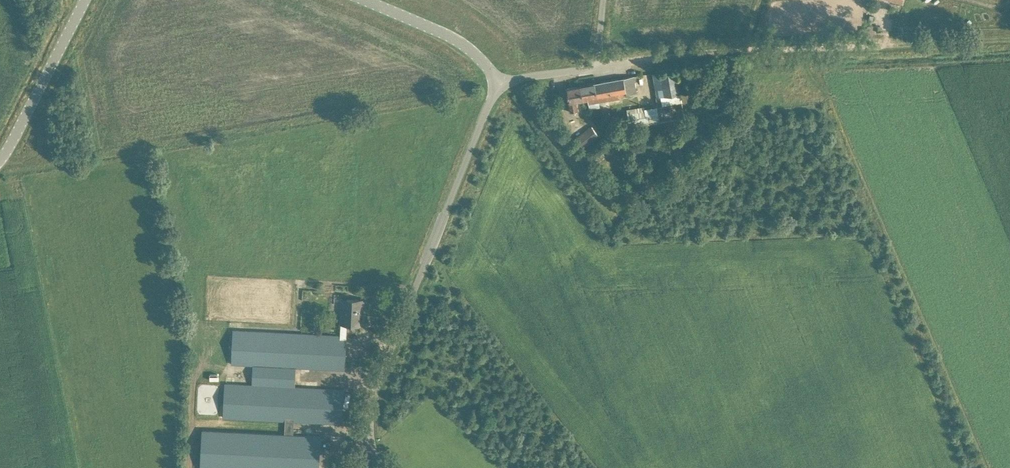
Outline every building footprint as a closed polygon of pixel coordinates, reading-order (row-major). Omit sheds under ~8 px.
[(652,73),(657,105),(626,110),(629,127),(685,118),(676,68),(652,73)] [(634,76),(581,85),(584,99),(588,98),(589,104),(620,99),(620,96),(637,94),(634,76)] [(576,100),(584,99),(581,85),(580,85),(566,88),(571,112),(578,111),(576,100)] [(592,126),(576,138),(583,147),(599,136),(592,126)] [(619,144),(614,148),(625,160),(629,156),(619,144)] [(603,148),(590,157),(597,167),(610,157),(603,148)] [(233,330),(232,364),(254,365),(252,385),(225,383),(224,417),(285,420),(284,434),(203,430),(201,467),(319,467),(320,436),(293,435),(294,421),(342,423),(344,389),(295,387),(296,367),(345,370),(347,324),(359,324),(360,309),(363,309),(364,300),(354,299),(342,298),(340,335),(233,330)]
